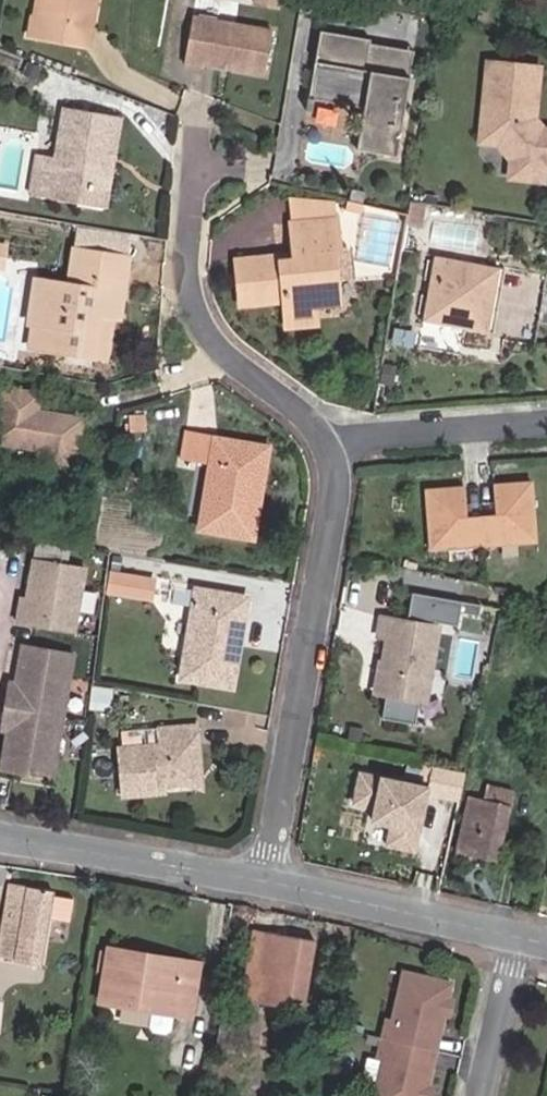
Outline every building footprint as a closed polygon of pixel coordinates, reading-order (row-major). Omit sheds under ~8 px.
[(43,19),(33,17),(30,35),(85,43),(92,0),(46,0),(43,19)] [(33,17),(43,19),(46,0),(35,0),(33,17)] [(207,54),(268,65),(275,22),(196,8),(188,55),(206,58),(207,54)] [(398,101),(400,87),(363,80),(368,50),(369,46),(319,37),(309,94),(364,103),(356,145),(395,151),(404,102),(398,101)] [(400,87),(406,88),(412,57),(368,50),(363,80),(400,87)] [(533,116),(537,65),(486,60),(479,140),(496,141),(511,159),(509,176),(534,178),(535,161),(545,162),(546,162),(546,128),(542,127),(537,132),(528,120),(530,119),(533,116)] [(40,153),(34,193),(81,200),(82,185),(101,188),(106,155),(115,156),(121,115),(67,106),(60,156),(40,153)] [(542,127),(533,116),(530,119),(528,120),(537,132),(542,127)] [(81,200),(107,204),(115,156),(106,155),(101,188),(82,185),(81,200)] [(545,162),(535,161),(534,178),(543,179),(545,162)] [(333,203),(289,199),(292,225),(335,221),(333,203)] [(359,212),(361,203),(345,199),(344,208),(359,212)] [(314,304),(337,302),(331,252),(339,251),(335,221),(292,225),(295,255),(296,262),(281,264),(280,257),(237,262),(242,305),(283,301),(286,327),(316,324),(314,304)] [(9,241),(0,240),(0,251),(8,252),(9,241)] [(73,282),(39,276),(32,318),(56,322),(52,346),(94,353),(101,311),(115,313),(119,290),(125,291),(131,254),(79,246),(73,282)] [(295,255),(280,257),(281,264),(296,262),(295,255)] [(436,257),(426,323),(485,331),(495,265),(436,257)] [(491,332),(501,266),(495,265),(485,331),(491,332)] [(115,313),(121,314),(125,291),(119,290),(115,313)] [(108,355),(115,313),(101,311),(94,353),(108,355)] [(32,318),(29,342),(52,346),(56,322),(32,318)] [(43,398),(5,391),(0,422),(0,445),(43,453),(40,471),(76,478),(86,423),(40,414),(43,398)] [(258,465),(244,462),(248,440),(218,435),(187,430),(183,460),(213,465),(203,528),(256,536),(262,499),(253,498),(258,465)] [(262,499),(271,444),(248,440),(244,462),(258,465),(253,498),(262,499)] [(469,514),(467,485),(428,488),(432,548),(539,540),(535,480),(496,483),(498,512),(469,514)] [(52,561),(56,540),(39,537),(27,605),(20,604),(16,622),(74,633),(87,568),(68,564),(52,561)] [(68,564),(72,543),(56,540),(52,561),(68,564)] [(112,572),(108,596),(130,599),(133,575),(112,572)] [(130,599),(151,603),(155,578),(133,575),(130,599)] [(235,686),(249,598),(199,590),(184,678),(235,686)] [(480,604),(412,593),(408,620),(383,616),(380,635),(389,636),(385,657),(385,659),(379,692),(381,692),(387,693),(426,700),(431,676),(439,623),(458,626),(461,611),(478,614),(480,604)] [(73,654),(22,645),(14,690),(7,689),(1,723),(8,724),(0,764),(0,770),(50,779),(73,654)] [(377,658),(371,690),(379,692),(385,659),(377,658)] [(432,701),(436,677),(431,676),(426,700),(432,701)] [(193,739),(201,739),(200,721),(161,723),(161,727),(162,741),(120,743),(123,792),(125,792),(131,792),(137,791),(144,791),(150,791),(156,790),(156,782),(157,782),(163,782),(165,782),(182,781),(194,765),(193,739)] [(161,727),(119,730),(120,743),(162,741),(161,727)] [(182,781),(204,785),(201,739),(193,739),(194,765),(182,781)] [(366,762),(345,757),(341,775),(362,779),(366,762)] [(368,827),(377,782),(362,779),(341,775),(339,775),(334,799),(319,796),(313,825),(326,827),(327,819),(368,827)] [(156,790),(166,790),(165,782),(163,782),(157,782),(156,782),(156,790)] [(485,785),(472,783),(469,796),(483,799),(485,785)] [(485,785),(483,799),(469,796),(458,849),(497,856),(510,791),(485,785)] [(8,900),(0,939),(0,954),(15,956),(15,960),(42,965),(54,893),(11,886),(8,900)] [(301,1011),(314,941),(255,929),(244,1001),(301,1011)] [(197,981),(147,973),(150,956),(107,949),(100,1003),(156,1011),(177,1015),(192,1017),(197,981)] [(197,981),(200,964),(150,956),(147,973),(197,981)] [(442,1028),(437,1027),(442,1007),(445,994),(449,977),(401,966),(390,1015),(385,1013),(376,1051),(381,1052),(371,1095),(421,1095),(422,1095),(425,1082),(429,1062),(434,1063),(442,1028)] [(0,1010),(0,1012),(0,1031),(9,1032),(10,1029),(13,1012),(0,1010)] [(169,1033),(175,1029),(177,1015),(156,1011),(154,1025),(158,1031),(169,1033)] [(16,1030),(19,1013),(13,1012),(10,1029),(16,1030)] [(247,1048),(251,1016),(223,1012),(217,1051),(232,1053),(233,1047),(247,1048)] [(430,1083),(425,1082),(422,1095),(427,1095),(430,1083)]
